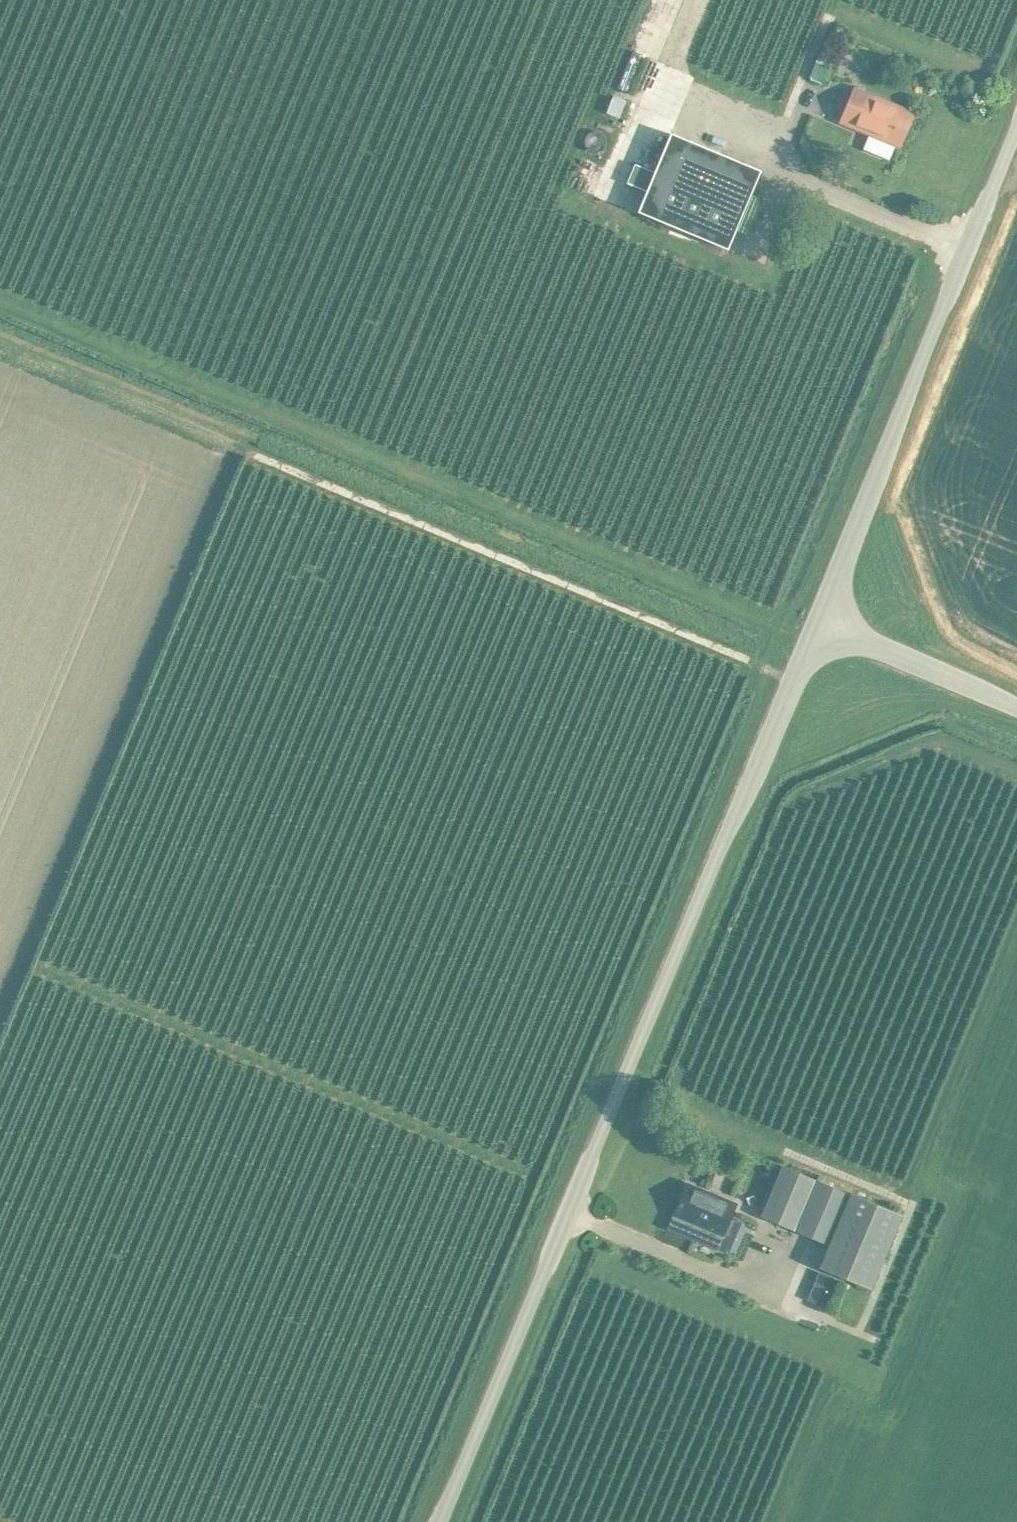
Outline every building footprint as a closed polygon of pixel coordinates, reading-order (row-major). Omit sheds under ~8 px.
[(652,31),(642,46),(651,51),(660,37),(652,31)] [(854,88),(839,122),(898,147),(912,112),(854,88)] [(726,249),(759,170),(669,133),(636,212),(726,249)] [(781,1165),(760,1216),(795,1231),(816,1180),(781,1165)] [(816,1180),(795,1231),(828,1245),(850,1193),(816,1180)] [(721,1235),(735,1202),(686,1182),(673,1215),(721,1235)] [(900,1214),(850,1193),(828,1245),(819,1267),(870,1288),(900,1214)]
